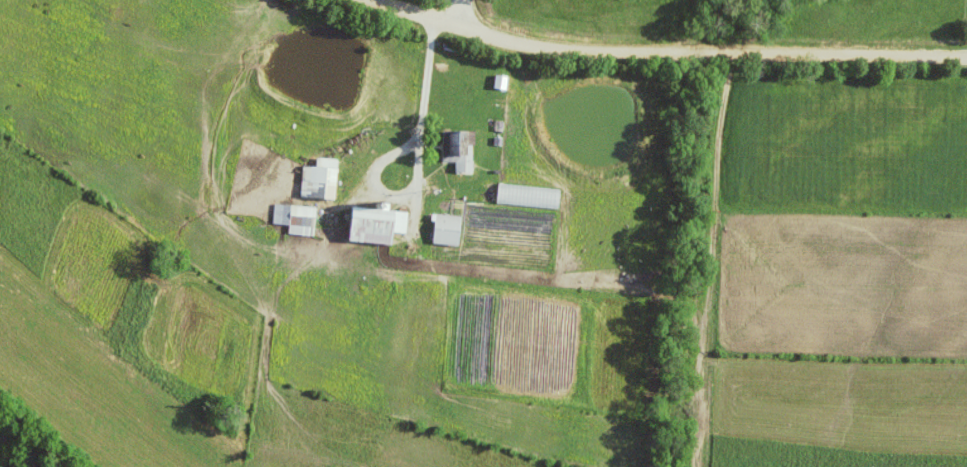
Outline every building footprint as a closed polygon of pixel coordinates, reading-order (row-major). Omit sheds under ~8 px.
[(460,165),(458,173),(475,176),(476,170),(469,169),(471,159),(464,158),(466,147),(455,146),(453,159),(449,158),(449,163),(460,165)] [(340,201),(342,161),(320,160),(320,168),(305,167),(303,199),(340,201)] [(294,206),(276,206),(275,226),(293,227),(294,206)] [(316,237),(317,208),(294,208),(293,236),(316,237)] [(410,236),(411,213),(353,209),(350,243),(398,247),(399,235),(410,236)] [(466,218),(439,217),(437,246),(464,247),(466,218)]
